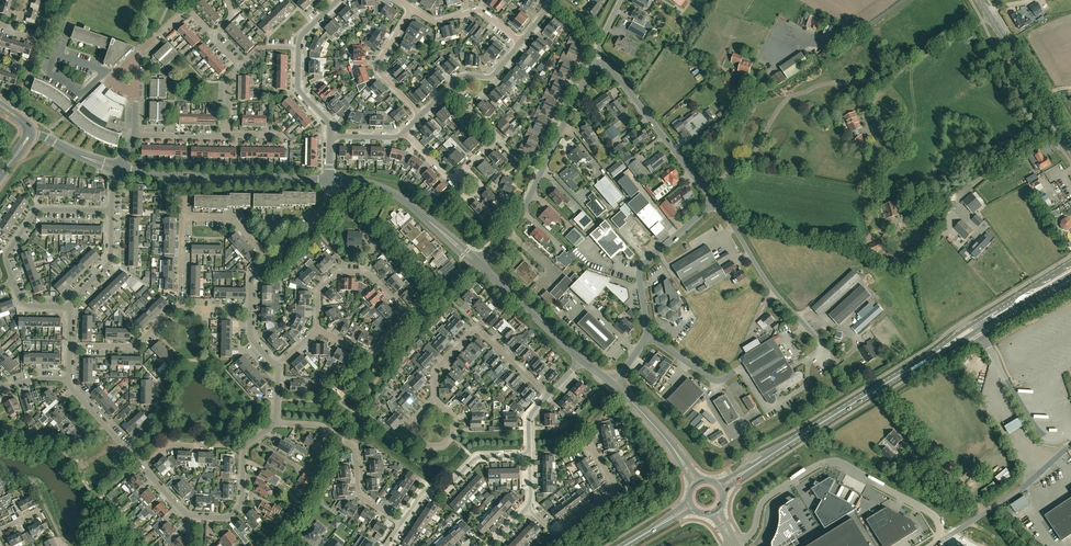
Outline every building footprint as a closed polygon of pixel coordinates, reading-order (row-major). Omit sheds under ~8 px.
[(3,1),(0,0),(0,1),(0,7),(1,7),(10,10),(11,6),(14,7),(15,5),(3,1)] [(38,0),(31,0),(31,2),(32,2),(30,6),(38,8),(39,8),(41,1),(38,0)] [(208,4),(204,0),(202,0),(195,7),(200,12),(208,4)] [(289,12),(293,7),(286,0),(285,0),(281,4),(289,12)] [(309,6),(303,0),(301,0),(297,3),(304,11),(309,6)] [(369,0),(362,0),(362,3),(359,4),(358,1),(355,2),(357,8),(360,7),(361,9),(365,9),(365,6),(368,6),(369,0)] [(375,3),(375,1),(376,0),(369,0),(368,6),(373,6),(373,9),(374,10),(375,10),(378,12),(379,9),(382,5),(380,3),(379,4),(378,3),(375,3)] [(440,0),(439,0),(429,0),(425,7),(430,10),(434,4),(436,5),(436,8),(439,8),(439,4),(440,0)] [(498,0),(492,8),(493,7),(498,11),(505,4),(507,5),(511,0),(498,0)] [(536,6),(527,0),(526,0),(524,0),(520,4),(518,2),(517,5),(520,8),(525,12),(526,12),(528,9),(527,8),(533,11),(536,6)] [(603,1),(602,0),(592,0),(591,1),(593,3),(587,11),(594,16),(601,7),(599,5),(603,1)] [(648,8),(653,0),(644,0),(644,1),(642,0),(632,0),(631,1),(633,2),(632,3),(643,9),(644,6),(648,8)] [(686,0),(681,6),(683,7),(685,9),(690,3),(688,2),(686,0)] [(1037,2),(1030,7),(1033,12),(1041,8),(1037,2)] [(204,16),(212,8),(208,4),(200,12),(204,16)] [(284,16),(289,12),(281,4),(277,8),(284,16)] [(381,19),(383,15),(386,17),(392,9),(386,5),(385,7),(382,11),(379,9),(378,12),(376,15),(378,17),(381,19)] [(39,8),(38,8),(30,6),(29,10),(27,13),(37,16),(39,8)] [(354,9),(351,11),(347,6),(343,11),(350,18),(355,14),(356,15),(359,14),(357,8),(354,9)] [(10,10),(1,7),(0,7),(0,13),(11,17),(12,14),(8,13),(10,10)] [(208,21),(216,13),(212,8),(204,16),(208,21)] [(280,21),(284,16),(277,8),(272,12),(280,21)] [(523,14),(525,12),(520,8),(518,10),(521,12),(517,17),(524,23),(528,18),(523,14)] [(638,10),(635,8),(631,16),(635,19),(636,20),(634,22),(643,27),(646,23),(643,21),(644,19),(644,17),(643,17),(645,14),(642,12),(642,11),(642,10),(639,9),(638,9),(638,10)] [(394,21),(393,20),(397,13),(392,9),(386,17),(390,19),(389,21),(389,23),(392,24),(394,21)] [(348,20),(350,18),(343,11),(339,15),(344,20),(341,23),(347,28),(349,26),(348,24),(350,23),(348,20)] [(275,25),(280,21),(272,12),(268,17),(275,25)] [(34,24),(37,16),(27,13),(26,17),(27,17),(26,21),(34,24)] [(216,13),(208,21),(213,25),(221,17),(216,13)] [(1015,13),(1012,15),(1020,29),(1027,25),(1031,22),(1029,18),(1025,21),(1021,15),(1018,17),(1015,13)] [(271,29),(275,25),(268,17),(263,21),(271,29)] [(520,28),(524,23),(517,17),(513,22),(510,20),(508,23),(513,27),(515,24),(520,28)] [(347,28),(341,23),(339,25),(333,20),(329,24),(336,32),(339,34),(340,36),(347,29),(347,28)] [(548,25),(556,31),(558,29),(560,31),(564,26),(566,27),(567,25),(561,20),(559,22),(557,24),(552,20),(548,25)] [(266,34),(271,29),(263,21),(258,26),(266,34)] [(424,32),(427,27),(417,21),(415,24),(412,22),(409,27),(418,33),(423,36),(425,37),(427,34),(424,32)] [(472,35),(478,26),(474,22),(469,28),(467,27),(467,25),(464,24),(461,34),(462,31),(467,35),(469,33),(472,35)] [(230,35),(237,28),(232,23),(225,30),(230,35)] [(461,34),(464,24),(460,23),(458,32),(456,33),(453,25),(447,27),(450,37),(461,34)] [(647,31),(632,23),(628,30),(643,38),(647,31)] [(182,35),(189,28),(185,24),(178,31),(182,35)] [(334,35),(336,32),(329,24),(324,29),(330,34),(327,36),(329,38),(331,41),(336,37),(334,35)] [(556,31),(548,25),(544,30),(549,34),(547,37),(552,41),(556,37),(553,34),(554,33),(556,31)] [(372,36),(373,36),(381,41),(385,36),(379,32),(381,29),(375,26),(373,28),(374,29),(373,30),(374,32),(372,36)] [(478,26),(472,35),(474,37),(472,40),(477,44),(481,39),(479,36),(483,30),(478,26)] [(114,68),(122,60),(134,48),(128,46),(89,32),(90,29),(85,27),(84,31),(75,28),(72,37),(72,38),(91,45),(91,44),(94,45),(94,46),(105,50),(106,49),(109,50),(104,64),(114,68)] [(420,41),(423,36),(418,33),(409,27),(406,33),(412,37),(410,40),(420,46),(422,43),(420,41)] [(450,37),(447,27),(441,28),(444,36),(440,37),(440,35),(436,34),(435,41),(437,41),(439,42),(439,40),(444,39),(445,40),(449,41),(451,41),(450,37)] [(185,39),(193,32),(189,28),(182,35),(185,39)] [(234,39),(241,32),(237,28),(230,35),(234,39)] [(189,43),(197,36),(193,32),(185,39),(189,43)] [(238,44),(245,37),(241,32),(234,39),(238,44)] [(329,38),(327,36),(324,34),(322,36),(323,37),(321,40),(315,37),(313,43),(323,48),(326,41),(329,38)] [(574,45),(576,42),(579,43),(580,40),(577,35),(574,41),(569,39),(567,44),(571,46),(569,50),(578,54),(581,48),(574,45)] [(197,36),(189,43),(193,47),(201,40),(197,36)] [(377,47),(381,41),(373,36),(371,39),(370,38),(367,38),(366,40),(364,42),(370,46),(371,44),(377,47)] [(487,44),(491,47),(499,54),(503,49),(497,44),(500,41),(494,36),(487,44)] [(243,48),(250,41),(245,37),(238,44),(243,48)] [(638,44),(632,41),(630,44),(619,37),(615,45),(625,50),(624,51),(630,54),(633,48),(635,49),(638,44)] [(11,50),(15,38),(13,38),(12,41),(8,40),(5,48),(11,50)] [(17,52),(20,43),(16,42),(17,39),(15,38),(11,50),(10,53),(16,55),(17,52)] [(534,42),(543,50),(548,44),(550,46),(553,43),(547,38),(545,42),(539,38),(535,43),(534,42)] [(410,51),(412,48),(413,49),(414,49),(417,51),(420,46),(410,40),(408,43),(404,40),(403,41),(402,40),(399,44),(401,45),(400,46),(410,51)] [(23,54),(27,42),(25,41),(24,44),(20,43),(17,52),(23,54)] [(250,41),(243,48),(247,53),(254,46),(250,41)] [(28,46),(29,43),(27,42),(23,54),(22,57),(28,58),(32,47),(28,46)] [(543,50),(534,42),(530,48),(535,52),(532,55),(538,59),(541,56),(538,54),(542,49),(543,50)] [(155,57),(152,59),(155,63),(157,62),(159,63),(157,65),(160,69),(163,66),(165,67),(178,55),(173,50),(172,50),(171,49),(171,48),(166,43),(153,55),(155,57)] [(200,55),(208,48),(204,43),(196,50),(200,55)] [(323,48),(313,43),(310,49),(316,52),(315,55),(314,55),(314,58),(317,58),(320,58),(320,55),(323,48)] [(366,46),(364,46),(353,45),(352,49),(354,49),(353,55),(365,56),(366,46)] [(495,59),(499,54),(491,47),(483,56),(484,57),(487,63),(491,61),(488,56),(489,54),(495,59)] [(204,59),(211,52),(208,48),(200,55),(204,59)] [(575,60),(578,54),(569,50),(567,54),(563,52),(561,57),(571,62),(572,59),(575,60)] [(208,63),(215,56),(211,52),(204,59),(208,63)] [(472,67),(473,56),(469,55),(469,54),(459,52),(461,61),(465,60),(464,58),(464,57),(467,58),(466,66),(472,67)] [(810,64),(801,52),(780,67),(788,79),(810,64)] [(444,59),(454,70),(459,66),(454,61),(456,58),(452,53),(447,57),(446,57),(444,59)] [(538,59),(532,55),(530,58),(525,54),(520,59),(528,65),(530,62),(531,64),(534,61),(535,62),(538,59)] [(732,62),(738,64),(740,64),(739,71),(749,74),(752,63),(741,61),(743,56),(734,54),(732,62)] [(353,65),(357,65),(363,65),(365,65),(365,56),(353,55),(353,61),(353,65)] [(212,67),(219,60),(215,56),(208,63),(212,67)] [(484,57),(473,56),(472,67),(478,67),(479,59),(481,60),(484,65),(488,64),(487,63),(484,57)] [(569,65),(571,62),(561,57),(559,62),(563,64),(561,68),(570,72),(573,66),(569,65)] [(326,59),(320,58),(317,58),(317,62),(309,62),(309,63),(308,63),(308,65),(309,66),(309,68),(320,68),(324,68),(324,64),(326,62),(326,59)] [(450,75),(454,70),(444,59),(436,66),(442,72),(445,69),(450,75)] [(525,68),(528,65),(520,59),(519,61),(517,60),(515,63),(516,64),(516,65),(521,69),(519,72),(525,77),(528,79),(530,77),(526,74),(526,73),(525,72),(527,69),(525,68)] [(216,71),(223,64),(219,60),(212,67),(216,71)] [(395,78),(403,70),(401,67),(403,65),(399,61),(394,65),(396,68),(391,73),(395,78)] [(542,62),(536,69),(540,72),(545,65),(542,62)] [(223,64),(216,71),(220,75),(227,68),(223,64)] [(357,65),(353,65),(350,64),(352,72),(351,73),(353,79),(357,78),(367,74),(364,68),(360,69),(359,69),(357,65)] [(439,74),(442,72),(436,66),(437,67),(433,71),(435,73),(432,76),(440,84),(445,80),(439,74)] [(320,72),(320,68),(309,68),(309,70),(308,71),(308,73),(309,74),(316,74),(316,77),(315,78),(309,81),(311,84),(318,81),(324,79),(324,78),(322,79),(322,72),(320,72)] [(567,79),(570,72),(561,68),(559,72),(555,71),(553,76),(559,79),(560,76),(567,79)] [(403,70),(395,78),(400,82),(405,77),(408,80),(412,75),(408,71),(406,73),(403,70)] [(511,71),(509,70),(507,73),(508,74),(507,76),(514,82),(518,85),(525,77),(519,72),(516,75),(511,71)] [(781,71),(772,76),(777,85),(786,80),(781,71)] [(9,85),(12,75),(6,73),(3,81),(7,83),(6,84),(9,85)] [(357,78),(359,84),(357,85),(359,93),(365,87),(364,84),(365,83),(369,81),(367,74),(357,78)] [(12,75),(9,85),(11,85),(11,84),(15,85),(18,77),(12,75)] [(152,80),(150,80),(149,98),(157,98),(157,97),(159,97),(159,98),(166,98),(166,80),(164,80),(164,76),(159,76),(159,78),(157,78),(157,76),(152,76),(152,80)] [(436,88),(440,84),(432,76),(430,79),(427,76),(423,81),(428,85),(430,83),(436,88)] [(512,85),(514,82),(507,76),(502,82),(507,86),(505,89),(506,90),(510,93),(513,90),(511,89),(513,86),(512,85)] [(562,80),(559,79),(553,76),(550,81),(554,83),(552,87),(561,91),(564,85),(561,83),(562,80)] [(40,82),(38,82),(35,80),(31,91),(35,92),(38,94),(43,96),(46,98),(50,100),(53,102),(56,105),(60,107),(63,110),(66,113),(62,117),(73,107),(75,109),(73,112),(75,114),(70,118),(74,121),(77,125),(81,128),(84,130),(88,133),(92,135),(96,137),(100,139),(97,146),(99,141),(104,143),(108,144),(112,146),(117,147),(116,152),(119,141),(122,142),(123,137),(120,136),(116,135),(112,134),(108,132),(105,131),(105,129),(111,116),(114,118),(120,120),(126,100),(122,98),(117,96),(113,94),(110,91),(106,88),(102,84),(93,93),(77,107),(75,105),(74,105),(71,102),(67,99),(64,96),(60,93),(56,91),(52,88),(48,86),(44,84),(40,82)] [(321,84),(319,82),(318,81),(311,84),(314,87),(313,87),(317,92),(316,93),(319,95),(327,87),(323,83),(321,84)] [(425,88),(428,85),(423,81),(419,85),(421,87),(418,90),(426,98),(430,93),(425,88)] [(375,93),(381,86),(377,82),(372,87),(369,84),(365,88),(369,93),(372,90),(375,93)] [(381,86),(375,93),(378,96),(375,98),(379,103),(383,99),(381,96),(386,91),(381,86)] [(335,88),(331,91),(327,87),(319,95),(321,98),(323,97),(327,101),(331,97),(337,92),(337,91),(335,88)] [(510,93),(506,90),(503,93),(497,87),(493,91),(500,99),(503,102),(509,96),(511,94),(510,93)] [(559,97),(561,91),(552,87),(550,91),(546,89),(544,94),(551,97),(552,94),(559,97)] [(426,98),(418,90),(415,92),(412,89),(408,93),(413,99),(416,97),(421,102),(426,98)] [(498,102),(500,99),(493,91),(488,96),(493,101),(491,104),(496,109),(500,104),(498,102)] [(616,101),(615,101),(610,95),(612,94),(610,91),(594,103),(598,109),(605,104),(607,108),(610,106),(616,101)] [(341,96),(339,94),(337,92),(331,97),(333,100),(328,105),(328,106),(328,107),(330,110),(332,110),(332,109),(340,102),(337,100),(341,96)] [(549,100),(551,97),(544,94),(542,99),(546,101),(544,105),(553,109),(556,103),(549,100)] [(392,98),(391,97),(389,95),(383,100),(386,102),(387,103),(392,98)] [(286,108),(293,101),(289,97),(287,99),(283,103),(282,104),(286,108)] [(290,112),(297,105),(293,101),(286,108),(290,112)] [(483,101),(478,106),(485,114),(488,111),(491,114),(496,110),(490,104),(488,107),(483,101)] [(626,113),(624,111),(616,101),(615,101),(616,101),(610,106),(607,108),(615,118),(621,114),(622,116),(623,116),(625,114),(626,113)] [(149,102),(149,120),(151,121),(151,125),(156,125),(156,123),(158,123),(158,125),(163,125),(163,121),(166,121),(166,103),(159,103),(159,104),(156,104),(156,103),(149,102)] [(349,107),(350,106),(351,105),(348,102),(345,102),(342,105),(340,102),(332,109),(332,110),(332,111),(335,114),(336,114),(337,114),(339,112),(342,116),(343,115),(349,107)] [(406,116),(405,115),(406,114),(399,107),(400,107),(398,104),(392,109),(394,111),(395,111),(401,118),(402,117),(403,119),(406,116)] [(293,116),(301,109),(297,105),(290,112),(293,116)] [(445,107),(441,111),(448,119),(451,116),(454,119),(458,115),(449,105),(446,108),(445,107)] [(550,115),(553,109),(544,105),(542,109),(538,107),(536,112),(542,115),(544,112),(550,115)] [(356,114),(353,112),(354,109),(350,106),(349,107),(343,115),(346,117),(347,116),(349,117),(347,122),(353,123),(356,114)] [(297,120),(305,113),(301,109),(293,116),(297,120)] [(397,122),(401,118),(395,111),(394,111),(392,109),(386,115),(387,116),(388,119),(390,123),(393,122),(391,118),(392,117),(397,122)] [(707,110),(702,114),(708,120),(712,116),(707,110)] [(376,126),(376,117),(373,116),(373,111),(367,111),(366,114),(366,118),(370,118),(370,126),(376,126)] [(445,122),(448,119),(441,111),(436,115),(441,121),(439,123),(443,128),(448,124),(445,122)] [(387,116),(386,115),(385,112),(380,112),(380,117),(376,117),(376,126),(383,126),(383,119),(384,119),(385,121),(388,119),(387,116)] [(546,117),(542,115),(536,112),(534,117),(535,118),(533,122),(536,123),(545,127),(547,121),(544,120),(546,117)] [(861,135),(859,129),(863,127),(855,112),(844,117),(852,132),(854,131),(856,139),(855,140),(853,142),(859,150),(861,148),(861,149),(869,142),(862,134),(861,135)] [(301,124),(308,117),(305,113),(297,120),(301,124)] [(366,118),(366,114),(363,113),(362,115),(356,114),(353,123),(359,125),(361,118),(363,118),(363,120),(366,121),(366,118)] [(684,127),(685,127),(684,126),(693,117),(689,113),(683,118),(682,116),(678,120),(679,122),(674,127),(678,132),(679,132),(685,138),(690,134),(684,127)] [(503,132),(510,125),(507,122),(510,119),(506,115),(498,122),(500,125),(498,127),(503,132)] [(900,119),(897,115),(891,120),(894,124),(900,119)] [(308,117),(301,124),(305,129),(312,122),(308,117)] [(610,124),(611,125),(613,127),(614,129),(619,126),(615,121),(610,124)] [(425,126),(432,134),(436,138),(439,135),(437,134),(442,130),(437,125),(434,127),(429,122),(425,126)] [(542,134),(545,127),(536,123),(534,128),(530,126),(527,131),(534,134),(535,131),(542,134)] [(596,142),(593,137),(591,135),(594,132),(587,123),(581,128),(586,134),(583,136),(591,146),(596,142)] [(511,126),(510,125),(503,132),(507,137),(510,134),(512,137),(520,130),(516,125),(513,128),(511,126)] [(430,137),(432,134),(425,126),(420,130),(425,136),(423,138),(423,139),(428,143),(432,139),(430,137)] [(610,140),(610,141),(617,136),(617,135),(610,127),(604,132),(610,140)] [(468,139),(476,147),(480,143),(475,138),(477,135),(473,130),(468,134),(471,137),(468,139)] [(634,130),(629,135),(632,139),(631,139),(631,140),(635,145),(644,138),(645,138),(640,132),(637,134),(635,131),(634,130)] [(537,135),(534,134),(527,131),(525,136),(529,138),(527,142),(536,146),(539,140),(536,138),(537,135)] [(471,152),(476,147),(468,139),(465,142),(463,140),(458,144),(463,149),(466,146),(471,152)] [(533,152),(536,146),(527,142),(525,146),(521,144),(519,149),(523,151),(522,154),(527,157),(529,153),(528,153),(529,150),(533,152)] [(616,148),(622,156),(627,152),(621,144),(616,148)] [(463,152),(462,150),(457,145),(452,150),(455,152),(452,155),(460,163),(464,158),(460,154),(463,152)] [(349,160),(349,154),(346,154),(346,147),(340,147),(340,154),(338,154),(338,156),(344,156),(344,160),(346,160),(346,161),(347,161),(347,165),(349,165),(349,160)] [(359,157),(359,147),(352,147),(352,154),(349,154),(349,160),(352,160),(352,157),(359,157)] [(368,160),(368,154),(365,154),(365,147),(359,147),(359,157),(362,157),(362,160),(365,160),(365,162),(368,162),(368,160)] [(377,160),(377,148),(371,147),(371,154),(368,154),(368,160),(377,160)] [(386,164),(387,155),(384,154),(384,148),(377,148),(377,160),(382,161),(382,162),(384,164),(386,164)] [(571,152),(568,155),(571,158),(571,160),(573,161),(576,164),(579,161),(581,161),(582,159),(586,159),(585,162),(589,162),(592,160),(586,152),(584,153),(582,153),(577,148),(574,150),(572,150),(571,152)] [(396,160),(398,150),(392,149),(390,155),(387,155),(386,164),(389,165),(390,162),(392,162),(393,159),(396,160)] [(403,165),(406,160),(403,159),(404,152),(398,150),(396,160),(395,163),(401,164),(403,165)] [(1041,170),(1051,164),(1047,157),(1044,159),(1039,150),(1028,156),(1032,163),(1036,161),(1041,170)] [(499,157),(494,152),(489,157),(496,164),(501,159),(505,163),(508,160),(502,154),(499,157)] [(655,170),(654,169),(666,160),(661,152),(648,162),(649,163),(646,166),(652,173),(655,170)] [(455,167),(460,163),(452,155),(449,157),(447,155),(443,159),(447,164),(450,161),(455,167)] [(412,168),(418,160),(413,156),(409,162),(406,160),(403,165),(402,169),(406,170),(407,170),(409,165),(412,168)] [(640,178),(647,172),(637,159),(630,165),(640,178)] [(418,176),(422,171),(419,169),(423,164),(418,160),(412,168),(416,170),(414,173),(416,174),(418,176)] [(495,171),(485,161),(477,168),(484,175),(487,172),(491,175),(495,171)] [(620,161),(608,171),(614,177),(625,168),(620,161)] [(574,191),(578,187),(570,177),(576,172),(572,167),(569,169),(568,167),(559,175),(571,189),(572,188),(574,191)] [(666,182),(668,181),(669,180),(672,185),(678,181),(674,176),(677,174),(672,167),(663,174),(661,176),(666,182)] [(426,180),(433,173),(429,169),(424,173),(422,171),(418,176),(420,178),(422,175),(426,180)] [(429,191),(432,188),(435,185),(433,183),(438,178),(433,173),(426,180),(424,182),(428,187),(426,189),(429,191)] [(496,184),(502,178),(497,174),(491,180),(496,184)] [(617,182),(630,198),(639,191),(626,175),(617,182)] [(512,183),(507,181),(508,178),(504,176),(500,184),(504,186),(503,189),(511,193),(513,187),(511,186),(512,183)] [(611,206),(617,202),(622,197),(605,176),(594,186),(611,206)] [(1031,182),(1034,187),(1041,183),(1038,178),(1031,182)] [(105,189),(96,189),(96,182),(94,182),(94,200),(100,200),(100,195),(105,195),(105,189)] [(435,185),(432,188),(434,190),(435,189),(440,194),(447,187),(442,182),(439,185),(437,183),(435,185)] [(670,191),(664,183),(652,193),(657,200),(670,191)] [(673,204),(676,202),(682,197),(685,200),(693,194),(688,188),(683,193),(681,190),(669,199),(673,204)] [(482,201),(486,205),(492,211),(496,207),(492,202),(493,201),(492,200),(494,197),(495,198),(495,197),(488,189),(482,195),(485,198),(482,201)] [(567,203),(568,202),(570,200),(565,195),(564,197),(556,189),(549,195),(558,205),(564,200),(567,203)] [(976,192),(973,194),(981,203),(983,201),(976,192)] [(315,205),(315,202),(316,193),(308,193),(308,195),(283,194),(283,197),(254,196),(253,208),(280,208),(280,207),(283,207),(283,206),(308,206),(308,205),(315,205)] [(640,193),(627,205),(655,237),(664,229),(659,223),(663,219),(640,193)] [(983,205),(982,204),(972,193),(962,201),(973,214),(983,205)] [(591,202),(586,205),(597,218),(607,209),(600,202),(596,197),(594,194),(589,198),(591,201),(591,202)] [(250,206),(250,202),(250,195),(243,195),(243,196),(230,196),(230,198),(203,198),(203,196),(195,196),(195,208),(202,208),(202,209),(227,210),(227,209),(230,209),(230,207),(243,207),(243,206),(250,206)] [(29,202),(28,202),(20,196),(16,201),(17,202),(25,208),(29,202)] [(677,213),(668,202),(667,200),(661,205),(671,218),(677,213)] [(25,208),(17,202),(16,201),(12,206),(22,213),(25,208)] [(483,208),(477,202),(476,201),(471,206),(479,214),(481,211),(486,216),(492,211),(486,205),(483,208)] [(899,214),(896,202),(884,205),(887,217),(899,214)] [(18,218),(22,213),(12,206),(9,211),(18,218)] [(627,218),(627,217),(630,214),(623,206),(619,209),(621,211),(611,220),(619,229),(626,223),(624,220),(627,218)] [(687,208),(680,213),(681,214),(683,217),(690,212),(687,208)] [(546,210),(539,218),(545,223),(547,221),(550,223),(553,220),(555,223),(560,218),(554,212),(552,215),(546,210)] [(1049,214),(1052,219),(1059,215),(1055,210),(1049,214)] [(15,223),(18,218),(9,211),(5,217),(15,223)] [(582,211),(573,220),(583,230),(592,221),(582,211)] [(404,223),(411,217),(408,213),(405,217),(400,212),(397,214),(395,212),(393,212),(391,214),(391,216),(393,218),(390,220),(394,224),(395,223),(397,226),(402,221),(404,223)] [(979,226),(984,221),(977,214),(972,219),(979,226)] [(11,228),(15,223),(5,217),(2,222),(11,228)] [(415,228),(410,222),(413,219),(411,217),(404,223),(406,225),(401,230),(403,233),(402,233),(405,237),(407,236),(415,228)] [(1070,219),(1066,218),(1062,220),(1061,225),(1063,229),(1068,230),(1070,228),(1070,220),(1070,219)] [(962,220),(954,228),(966,239),(974,231),(962,220)] [(635,255),(611,228),(605,221),(589,235),(595,242),(610,259),(620,250),(623,250),(627,255),(627,256),(628,258),(631,258),(635,255)] [(11,228),(2,222),(0,224),(0,228),(5,232),(7,234),(11,228)] [(420,238),(426,233),(424,231),(422,233),(416,227),(415,228),(407,236),(410,239),(411,239),(413,241),(418,236),(420,238)] [(537,228),(531,234),(539,242),(543,238),(547,242),(550,239),(543,232),(542,233),(537,228)] [(573,229),(565,237),(574,245),(581,237),(573,229)] [(233,244),(241,237),(236,232),(229,239),(233,244)] [(360,233),(349,232),(349,244),(361,245),(362,233),(361,233),(361,232),(360,232),(360,233)] [(431,243),(426,238),(428,235),(426,233),(420,238),(422,241),(417,246),(419,248),(418,249),(422,252),(423,251),(431,243)] [(237,248),(245,241),(241,237),(233,244),(237,248)] [(982,246),(985,242),(981,238),(974,244),(975,245),(969,251),(976,257),(979,254),(978,253),(983,248),(982,246)] [(870,245),(874,252),(885,248),(881,240),(870,245)] [(241,253),(249,246),(245,241),(237,248),(241,253)] [(436,254),(441,249),(442,248),(440,246),(438,248),(432,242),(431,243),(423,251),(426,255),(427,254),(429,256),(434,251),(436,254)] [(688,292),(705,281),(709,287),(726,276),(725,275),(732,271),(734,275),(736,278),(732,281),(735,284),(738,282),(746,277),(742,270),(737,273),(735,269),(736,268),(732,261),(721,268),(717,262),(717,263),(715,259),(706,245),(672,266),(681,280),(683,283),(688,292)] [(245,257),(253,250),(249,246),(241,253),(245,257)] [(89,254),(96,261),(100,257),(93,249),(89,254)] [(444,262),(447,259),(442,253),(444,252),(441,249),(436,254),(438,256),(433,261),(435,263),(434,264),(438,268),(444,262)] [(255,259),(253,258),(257,255),(253,250),(245,257),(250,263),(255,259)] [(566,268),(574,260),(577,257),(570,250),(564,256),(562,254),(559,257),(556,257),(556,262),(560,262),(566,268)] [(22,261),(32,257),(30,251),(20,255),(22,261)] [(321,262),(329,269),(334,265),(329,260),(332,257),(326,251),(321,255),(325,259),(321,262)] [(91,265),(96,261),(89,254),(84,258),(91,265)] [(378,272),(387,264),(383,261),(386,258),(382,254),(375,261),(377,264),(374,266),(378,272)] [(24,266),(34,263),(32,257),(22,261),(24,266)] [(452,273),(450,272),(455,267),(450,261),(451,260),(449,257),(447,259),(444,262),(446,264),(441,269),(443,271),(442,272),(445,276),(447,275),(448,276),(452,273)] [(87,269),(91,265),(84,258),(80,262),(87,269)] [(313,263),(310,260),(308,262),(315,269),(316,271),(319,269),(323,274),(329,269),(321,262),(319,264),(318,263),(317,262),(316,262),(315,262),(314,262),(313,262),(313,263)] [(524,261),(514,272),(527,284),(531,280),(532,281),(538,276),(530,268),(531,267),(524,261)] [(83,273),(87,269),(80,262),(76,266),(83,273)] [(312,272),(315,269),(308,262),(305,264),(307,267),(305,269),(307,271),(304,273),(311,280),(316,276),(312,272)] [(26,272),(36,268),(34,263),(24,266),(26,272)] [(390,275),(395,270),(392,266),(390,268),(387,264),(378,272),(383,277),(388,273),(390,275)] [(78,277),(83,273),(76,266),(71,270),(78,277)] [(28,277),(38,274),(36,268),(26,272),(28,277)] [(74,282),(78,277),(71,270),(67,274),(74,282)] [(392,287),(400,279),(397,275),(399,274),(395,270),(390,275),(388,276),(390,278),(387,281),(392,287)] [(813,307),(820,315),(861,278),(854,270),(813,307)] [(129,274),(128,276),(123,271),(118,275),(125,283),(132,277),(129,274)] [(579,278),(570,288),(588,305),(606,287),(624,304),(629,298),(627,289),(609,283),(611,279),(586,271),(579,278)] [(310,281),(311,280),(304,273),(300,277),(299,277),(296,280),(295,281),(290,280),(289,282),(296,284),(300,286),(302,283),(301,282),(302,281),(306,285),(307,284),(308,284),(310,282),(310,281)] [(546,290),(541,296),(544,299),(542,301),(550,309),(570,288),(579,278),(575,273),(569,279),(566,276),(550,293),(546,290)] [(40,280),(38,276),(38,274),(28,277),(30,283),(40,280)] [(70,286),(74,282),(67,274),(63,278),(70,286)] [(121,287),(125,283),(118,275),(114,279),(121,287)] [(66,290),(70,286),(63,278),(59,282),(66,290)] [(348,290),(348,279),(347,279),(346,278),(345,279),(342,279),(342,282),(338,282),(338,292),(342,292),(342,290),(347,290),(348,290)] [(668,278),(654,289),(655,294),(658,295),(658,297),(657,298),(657,299),(656,300),(657,303),(658,303),(658,304),(659,305),(660,307),(657,308),(658,314),(661,315),(661,317),(673,322),(681,315),(680,308),(678,295),(668,278)] [(117,291),(121,287),(114,279),(110,284),(117,291)] [(358,294),(363,284),(360,282),(357,282),(357,283),(355,283),(355,280),(352,280),(351,279),(350,279),(348,279),(348,290),(349,290),(355,291),(355,293),(358,294)] [(402,291),(409,284),(406,280),(403,283),(400,279),(392,287),(397,292),(400,289),(402,291)] [(32,289),(42,285),(40,280),(30,283),(32,289)] [(61,294),(66,290),(59,282),(54,287),(61,294)] [(261,287),(261,291),(262,291),(262,293),(276,294),(276,290),(276,283),(269,283),(269,286),(267,286),(263,286),(263,287),(261,287)] [(412,289),(411,287),(413,286),(410,283),(409,284),(402,291),(404,293),(401,296),(405,301),(414,294),(410,290),(412,289)] [(113,295),(117,291),(110,284),(105,288),(113,295)] [(303,287),(300,286),(296,284),(296,290),(295,290),(295,299),(299,299),(309,299),(310,292),(302,292),(302,290),(303,287)] [(368,300),(376,292),(375,291),(375,290),(373,290),(371,288),(369,290),(367,288),(368,287),(366,285),(363,284),(358,294),(361,295),(362,294),(367,299),(367,300),(368,300)] [(34,295),(38,293),(44,291),(42,285),(32,289),(34,295)] [(871,295),(862,285),(829,315),(838,325),(871,295)] [(108,299),(113,295),(105,288),(101,292),(108,299)] [(330,290),(325,294),(332,301),(335,298),(337,301),(339,299),(340,300),(342,298),(337,292),(335,295),(330,290)] [(474,301),(474,300),(478,296),(474,292),(472,294),(469,291),(462,298),(467,303),(471,299),(474,301)] [(104,303),(108,299),(101,292),(97,296),(104,303)] [(372,309),(377,304),(378,304),(380,301),(378,299),(380,297),(378,295),(378,294),(377,294),(376,292),(368,300),(367,300),(364,303),(368,307),(369,306),(372,309)] [(262,293),(262,300),(270,301),(270,304),(274,305),(275,305),(276,294),(262,293)] [(420,294),(419,296),(417,297),(414,294),(405,301),(410,307),(413,304),(415,306),(425,297),(423,295),(420,294)] [(478,311),(485,304),(482,302),(484,300),(479,295),(478,296),(474,300),(477,303),(473,307),(478,311)] [(100,307),(104,303),(97,296),(93,300),(100,307)] [(157,301),(164,309),(169,304),(162,297),(157,301)] [(5,301),(9,311),(15,309),(11,299),(5,301)] [(309,306),(309,299),(299,299),(299,303),(296,303),(295,310),(297,310),(303,310),(303,306),(309,306)] [(95,312),(100,307),(93,300),(88,304),(95,312)] [(9,311),(5,301),(0,303),(3,313),(9,311)] [(160,313),(164,309),(157,301),(153,306),(160,313)] [(382,315),(389,308),(384,302),(380,306),(378,304),(377,304),(372,309),(369,312),(372,315),(375,313),(379,317),(382,315)] [(262,308),(262,315),(271,315),(274,316),(275,316),(275,312),(275,309),(275,305),(274,305),(270,304),(269,304),(269,308),(262,308)] [(489,314),(493,310),(495,308),(491,304),(490,304),(487,307),(485,304),(478,311),(483,316),(487,312),(489,314)] [(852,327),(857,333),(883,310),(878,304),(852,327)] [(337,314),(335,311),(338,309),(337,307),(337,305),(331,306),(331,310),(325,313),(328,318),(337,314)] [(156,317),(160,313),(153,306),(149,310),(156,317)] [(389,308),(382,315),(386,319),(384,322),(386,324),(392,316),(391,316),(394,313),(389,308)] [(82,322),(92,323),(92,312),(87,309),(85,312),(85,316),(82,316),(82,322)] [(151,321),(156,317),(149,310),(144,314),(151,321)] [(305,310),(303,310),(297,310),(297,312),(296,315),(297,315),(294,321),(303,326),(306,319),(300,316),(301,314),(305,314),(305,310)] [(498,319),(496,317),(498,315),(493,310),(489,314),(488,315),(491,318),(487,322),(488,322),(486,323),(489,326),(491,325),(492,326),(493,325),(498,319)] [(451,323),(458,330),(463,325),(458,320),(461,317),(454,311),(451,314),(453,315),(448,321),(449,321),(451,323)] [(343,317),(340,312),(337,314),(328,318),(331,324),(337,321),(340,324),(345,319),(343,317)] [(588,312),(577,324),(605,351),(616,339),(588,312)] [(775,320),(768,313),(761,319),(768,326),(775,320)] [(147,325),(151,321),(144,314),(140,318),(147,325)] [(262,315),(262,322),(268,323),(268,325),(266,327),(268,330),(269,329),(275,326),(273,322),(274,322),(274,316),(271,315),(262,315)] [(627,321),(625,319),(625,318),(621,315),(619,315),(618,317),(618,319),(621,322),(620,323),(618,322),(615,325),(614,326),(621,332),(623,329),(628,333),(633,327),(628,322),(627,321)] [(143,329),(147,325),(140,318),(136,322),(143,329)] [(504,328),(508,323),(504,319),(502,321),(499,318),(498,319),(493,325),(494,326),(493,328),(496,331),(497,329),(497,330),(501,326),(504,328)] [(346,335),(350,326),(347,325),(348,322),(346,321),(345,319),(340,324),(342,326),(343,326),(340,332),(346,335)] [(303,326),(294,321),(291,320),(288,327),(292,328),(291,331),(290,331),(289,333),(289,334),(293,339),(297,336),(293,332),(295,330),(300,332),(301,330),(303,331),(304,327),(303,327),(303,326)] [(448,331),(449,331),(454,335),(458,330),(451,323),(449,321),(446,324),(444,326),(442,325),(440,328),(448,336),(448,335),(450,333),(448,331)] [(511,335),(514,333),(511,330),(513,328),(508,323),(504,328),(506,331),(502,335),(507,339),(511,335)] [(357,333),(360,328),(361,327),(358,325),(357,326),(355,325),(353,328),(350,326),(346,335),(352,338),(355,332),(357,333)] [(272,335),(267,340),(272,345),(279,339),(276,336),(278,335),(276,332),(277,331),(275,326),(269,329),(272,335)] [(369,332),(366,331),(360,328),(357,333),(360,335),(357,341),(363,344),(367,335),(369,332)] [(445,338),(448,336),(440,328),(437,330),(440,333),(435,338),(437,340),(445,348),(450,343),(445,338)] [(527,333),(525,336),(520,340),(516,345),(518,347),(514,351),(519,356),(520,355),(526,348),(528,346),(524,342),(530,335),(528,332),(527,333)] [(770,339),(766,334),(759,338),(762,344),(770,339)] [(371,335),(370,337),(367,335),(363,344),(369,347),(372,340),(373,341),(375,337),(371,335)] [(516,345),(520,340),(516,336),(513,338),(511,335),(507,339),(504,342),(509,347),(513,343),(516,345)] [(445,348),(437,340),(435,338),(430,343),(429,342),(427,345),(432,351),(435,348),(440,353),(445,348)] [(795,373),(784,356),(773,338),(740,358),(763,396),(764,395),(768,402),(769,402),(769,403),(770,403),(771,403),(772,403),(773,403),(774,403),(774,402),(775,402),(775,401),(775,400),(775,399),(775,398),(775,397),(774,395),(779,392),(779,393),(800,381),(801,380),(803,378),(803,377),(803,376),(803,375),(803,374),(802,373),(801,372),(800,372),(799,372),(798,372),(797,372),(796,372),(795,373)] [(279,339),(272,345),(277,350),(282,346),(284,348),(287,345),(285,343),(283,340),(281,341),(279,339)] [(479,350),(480,352),(485,347),(477,339),(473,344),(479,350)] [(761,344),(757,339),(743,348),(746,354),(761,344)] [(156,353),(163,346),(159,342),(151,349),(156,353)] [(473,344),(472,343),(467,348),(471,352),(469,355),(474,360),(478,356),(478,355),(476,353),(479,350),(473,344)] [(320,355),(320,345),(314,344),(314,351),(312,351),(310,354),(308,351),(305,353),(310,359),(312,357),(316,357),(316,355),(320,355)] [(872,346),(870,347),(868,344),(860,349),(868,362),(876,357),(873,352),(876,351),(872,346)] [(328,360),(331,353),(333,350),(330,348),(329,351),(327,351),(327,345),(320,345),(320,355),(324,355),(324,357),(326,358),(326,360),(328,360)] [(430,354),(432,351),(427,345),(424,348),(424,349),(423,350),(423,351),(425,353),(422,356),(430,364),(431,363),(432,363),(433,361),(433,360),(435,358),(430,354)] [(160,357),(167,350),(163,346),(156,353),(160,357)] [(529,356),(531,358),(536,353),(531,349),(529,351),(526,348),(520,355),(525,360),(529,356)] [(339,361),(344,352),(338,349),(334,355),(331,353),(328,360),(326,365),(329,367),(331,366),(333,362),(334,363),(336,359),(339,361)] [(164,362),(171,355),(167,350),(160,357),(164,362)] [(344,352),(339,361),(343,363),(341,366),(344,368),(343,368),(347,370),(350,363),(347,361),(350,355),(344,352)] [(9,357),(5,353),(0,357),(0,362),(2,364),(9,357)] [(474,360),(469,355),(466,358),(462,353),(457,358),(458,360),(458,359),(465,366),(465,365),(467,363),(469,364),(470,364),(474,360)] [(538,360),(540,358),(536,353),(531,358),(534,360),(530,364),(534,369),(535,369),(541,362),(538,360)] [(658,357),(651,353),(645,361),(647,362),(645,365),(649,368),(651,365),(652,366),(658,357)] [(171,355),(164,362),(168,366),(176,359),(171,355)] [(297,360),(304,367),(309,363),(302,355),(297,360)] [(240,367),(247,360),(243,356),(236,363),(240,367)] [(429,364),(430,364),(422,356),(420,359),(419,358),(418,358),(417,358),(416,358),(415,359),(413,358),(411,360),(417,367),(420,364),(425,369),(427,367),(428,367),(429,365),(429,364)] [(499,361),(499,362),(501,360),(496,356),(494,357),(491,360),(488,358),(487,360),(481,366),(483,369),(484,368),(488,363),(490,365),(493,368),(499,361)] [(6,368),(13,361),(9,357),(2,364),(6,368)] [(466,367),(465,365),(465,366),(458,359),(458,360),(453,364),(458,369),(456,372),(458,374),(461,376),(465,372),(463,370),(466,367)] [(244,372),(251,365),(247,360),(240,367),(244,372)] [(291,363),(292,364),(291,364),(296,370),(293,372),(297,377),(300,377),(302,375),(301,375),(302,374),(301,371),(301,370),(304,367),(297,360),(296,360),(295,360),(291,363)] [(13,361),(6,368),(10,373),(18,366),(13,361)] [(318,368),(312,361),(310,364),(316,370),(318,368)] [(504,366),(499,362),(499,361),(493,368),(490,371),(497,379),(502,373),(500,371),(504,366)] [(550,362),(547,365),(542,361),(541,362),(535,369),(534,369),(534,370),(534,371),(534,372),(536,374),(537,374),(538,374),(539,374),(542,370),(545,373),(547,370),(550,368),(553,365),(550,362)] [(248,376),(255,369),(251,365),(244,372),(248,376)] [(558,368),(557,369),(553,365),(550,368),(547,370),(550,373),(546,377),(551,381),(557,375),(557,376),(558,376),(560,374),(560,372),(561,371),(558,368)] [(658,379),(644,366),(638,372),(652,386),(658,379)] [(662,377),(667,372),(661,367),(657,373),(662,377)] [(252,380),(259,374),(255,369),(248,376),(252,380)] [(412,377),(414,378),(422,386),(427,381),(423,378),(426,375),(419,369),(412,377)] [(514,376),(509,371),(505,376),(502,373),(497,379),(501,383),(502,383),(504,381),(507,384),(508,382),(514,376)] [(461,376),(458,374),(456,376),(451,372),(446,377),(447,378),(448,378),(454,384),(457,381),(459,383),(463,379),(461,376)] [(256,385),(263,378),(259,374),(252,380),(256,385)] [(514,392),(519,386),(516,384),(521,379),(516,374),(514,376),(508,382),(507,384),(506,385),(514,392)] [(92,383),(92,377),(82,377),(82,383),(85,383),(86,383),(89,388),(94,386),(92,383)] [(263,378),(256,385),(260,389),(264,386),(268,383),(263,378)] [(417,391),(422,386),(414,378),(410,382),(408,380),(404,384),(408,388),(411,391),(414,388),(417,391)] [(455,385),(454,384),(448,378),(447,378),(443,383),(451,390),(455,385)] [(688,378),(667,400),(683,415),(704,393),(688,378)] [(307,387),(304,387),(305,380),(294,380),(294,383),(291,383),(290,391),(301,391),(302,392),(307,393),(307,387)] [(587,393),(589,391),(591,389),(586,384),(584,387),(579,382),(575,386),(582,393),(584,390),(587,393)] [(91,393),(95,398),(103,391),(99,386),(97,384),(94,386),(89,388),(88,388),(92,392),(91,393)] [(530,390),(531,389),(526,384),(521,389),(519,386),(514,392),(518,396),(521,394),(523,397),(530,390)] [(580,395),(582,393),(575,386),(571,390),(576,395),(574,397),(579,402),(581,400),(582,399),(580,395)] [(411,391),(408,388),(404,393),(405,394),(402,398),(410,405),(415,400),(412,397),(415,394),(411,391)] [(465,406),(466,404),(472,398),(469,395),(471,393),(467,388),(463,392),(462,394),(464,396),(460,401),(465,406)] [(45,400),(46,401),(53,394),(49,389),(47,391),(43,395),(43,393),(38,394),(37,391),(32,392),(34,399),(38,397),(40,402),(45,400)] [(535,395),(530,390),(523,397),(522,398),(527,403),(535,395)] [(99,402),(107,395),(103,391),(95,398),(99,402)] [(27,404),(23,405),(26,412),(32,410),(30,404),(34,403),(31,393),(30,393),(30,392),(23,394),(27,404)] [(45,414),(51,409),(54,406),(52,403),(58,399),(53,394),(46,401),(48,404),(45,406),(47,407),(43,411),(45,414)] [(103,407),(111,400),(107,395),(99,402),(103,407)] [(579,402),(574,397),(571,400),(566,395),(562,399),(569,406),(572,404),(575,407),(579,402)] [(728,425),(739,418),(725,395),(723,396),(722,395),(717,398),(713,401),(728,425)] [(750,395),(748,396),(755,407),(757,406),(750,395)] [(478,409),(485,406),(483,402),(481,403),(480,400),(478,398),(476,399),(473,396),(472,398),(466,404),(471,409),(476,403),(477,404),(477,405),(478,409)] [(748,396),(742,399),(750,411),(755,408),(748,396)] [(399,401),(397,399),(392,404),(399,410),(402,408),(405,410),(410,405),(402,398),(399,401)] [(15,399),(5,404),(10,415),(20,410),(15,399)] [(568,413),(568,412),(572,408),(569,406),(562,399),(561,399),(560,399),(558,401),(558,402),(558,403),(563,408),(561,411),(565,415),(566,416),(568,413)] [(107,411),(115,404),(111,400),(103,407),(107,411)] [(391,417),(399,425),(399,424),(401,424),(403,421),(403,420),(404,419),(396,412),(399,410),(392,404),(390,401),(389,401),(387,403),(391,411),(394,414),(391,417)] [(115,404),(107,411),(111,416),(119,409),(115,404)] [(55,420),(62,413),(60,411),(57,408),(53,412),(51,409),(45,414),(45,415),(47,418),(49,418),(51,416),(54,420),(55,420)] [(516,413),(509,413),(509,410),(503,410),(503,416),(506,416),(506,420),(516,420),(516,413)] [(137,416),(144,423),(148,419),(141,412),(137,416)] [(60,429),(65,425),(67,423),(65,420),(67,419),(64,415),(62,413),(55,420),(54,420),(50,423),(54,427),(56,425),(60,429)] [(139,427),(144,423),(137,416),(132,420),(139,427)] [(385,418),(383,420),(380,417),(378,420),(384,425),(386,423),(394,430),(394,429),(396,429),(398,427),(398,425),(399,425),(391,417),(388,420),(385,418)] [(1009,434),(1024,424),(1020,417),(1005,427),(1009,434)] [(135,431),(139,427),(132,420),(128,424),(135,431)] [(508,427),(515,427),(517,427),(516,420),(506,420),(504,420),(504,424),(501,424),(501,431),(508,430),(508,427)] [(554,420),(545,420),(545,426),(552,426),(552,429),(559,429),(559,423),(554,423),(554,420)] [(613,424),(611,424),(610,420),(603,422),(604,426),(600,426),(601,431),(598,432),(599,435),(602,434),(601,433),(614,430),(614,429),(613,424)] [(472,421),(470,421),(470,428),(477,428),(477,431),(484,431),(484,425),(481,425),(481,421),(472,421)] [(64,439),(76,428),(74,426),(74,427),(71,423),(67,427),(65,425),(60,429),(62,432),(64,430),(66,433),(62,437),(64,439)] [(130,436),(135,431),(128,424),(123,428),(130,436)] [(69,439),(71,438),(73,440),(72,441),(74,445),(80,442),(78,439),(77,440),(76,438),(81,434),(78,431),(78,430),(76,428),(64,439),(66,438),(68,439),(69,439)] [(601,433),(602,434),(603,439),(615,436),(613,430),(614,430),(601,433)] [(896,446),(903,439),(894,430),(887,437),(896,446)] [(315,437),(309,433),(304,443),(307,445),(306,447),(309,449),(312,444),(315,437)] [(312,444),(316,446),(314,448),(320,451),(321,449),(318,447),(323,438),(317,434),(315,437),(312,444)] [(601,444),(601,446),(604,446),(604,445),(617,442),(615,436),(603,439),(604,443),(601,444)] [(279,444),(280,444),(278,448),(288,454),(291,449),(293,450),(297,445),(290,441),(288,444),(281,440),(279,444)] [(604,445),(604,446),(606,451),(609,450),(610,453),(612,453),(616,450),(616,451),(619,449),(618,447),(618,448),(617,442),(604,445)] [(890,460),(895,455),(886,446),(881,452),(890,460)] [(382,455),(377,455),(377,450),(375,449),(365,450),(365,456),(372,456),(372,458),(382,458),(382,455)] [(185,461),(185,452),(178,452),(178,458),(176,458),(175,456),(172,457),(175,466),(177,465),(180,465),(180,464),(184,464),(185,461)] [(194,467),(194,462),(192,462),(192,452),(185,452),(185,461),(188,461),(189,467),(194,467)] [(285,467),(281,465),(284,459),(274,452),(268,462),(279,469),(283,471),(285,467)] [(610,457),(612,462),(613,463),(621,458),(618,452),(610,457)] [(205,464),(206,453),(199,453),(198,460),(195,459),(194,462),(194,467),(198,468),(198,466),(199,466),(201,464),(201,463),(205,464)] [(206,453),(205,464),(212,464),(212,468),(215,468),(217,460),(213,460),(213,453),(206,453)] [(225,466),(234,466),(235,459),(228,459),(229,455),(221,454),(221,461),(225,462),(225,466)] [(175,466),(172,457),(172,456),(168,457),(169,460),(169,461),(165,456),(159,461),(166,469),(169,466),(171,468),(173,468),(175,466)] [(621,458),(613,463),(612,462),(609,463),(611,466),(614,464),(616,467),(616,468),(624,463),(627,461),(624,456),(621,458)] [(580,470),(588,465),(585,461),(589,459),(587,457),(584,459),(585,460),(577,465),(580,470)] [(370,467),(383,466),(382,460),(382,458),(372,458),(372,461),(369,461),(370,467)] [(169,471),(166,469),(159,461),(154,466),(163,476),(169,471)] [(627,461),(624,463),(616,468),(616,467),(613,469),(614,471),(617,469),(619,472),(619,473),(630,466),(627,461)] [(340,473),(350,472),(350,463),(341,464),(341,466),(340,467),(340,473)] [(234,466),(225,466),(221,465),(221,469),(223,469),(223,479),(229,479),(230,475),(228,475),(228,473),(234,473),(234,466)] [(591,470),(591,469),(588,465),(580,470),(583,475),(591,470)] [(381,475),(383,475),(383,472),(383,466),(370,467),(370,473),(373,473),(373,476),(381,475)] [(631,473),(634,472),(630,466),(619,473),(619,472),(616,474),(617,476),(620,474),(622,477),(623,478),(631,473)] [(592,471),(595,470),(593,467),(591,469),(591,470),(583,475),(586,480),(594,475),(592,471)] [(262,470),(259,477),(268,482),(270,478),(273,480),(276,474),(270,470),(268,474),(262,470)] [(305,471),(301,477),(304,479),(301,484),(307,487),(313,476),(305,471)] [(414,482),(415,481),(417,477),(409,471),(406,476),(414,482)] [(336,482),(344,481),(344,478),(351,478),(350,472),(340,473),(338,473),(338,478),(336,479),(336,482)] [(474,479),(481,486),(485,481),(478,475),(479,474),(476,472),(475,473),(477,476),(474,479)] [(634,478),(631,473),(623,478),(622,477),(619,479),(621,481),(623,480),(626,484),(630,481),(632,485),(639,481),(636,476),(634,478)] [(137,475),(136,476),(136,475),(130,480),(128,478),(123,482),(129,489),(140,480),(139,478),(139,477),(137,475)] [(381,475),(373,476),(373,479),(367,479),(367,485),(377,484),(380,484),(379,479),(382,478),(381,475)] [(417,482),(415,481),(414,482),(406,476),(404,475),(400,480),(403,481),(411,487),(413,483),(416,484),(417,482)] [(598,481),(597,480),(594,475),(586,480),(588,484),(586,485),(588,487),(598,481)] [(189,484),(186,480),(182,476),(176,481),(179,483),(174,488),(179,493),(189,484)] [(257,478),(254,484),(258,486),(256,490),(266,496),(270,489),(265,486),(266,483),(257,478)] [(598,482),(601,480),(600,478),(597,480),(598,481),(588,487),(589,489),(591,488),(593,491),(601,486),(598,482)] [(835,481),(830,478),(817,486),(815,484),(814,485),(817,486),(806,493),(807,494),(808,493),(807,493),(813,489),(818,499),(822,501),(815,513),(825,529),(858,508),(829,492),(835,481)] [(229,483),(229,479),(223,479),(222,488),(224,488),(224,492),(233,492),(233,485),(227,485),(227,483),(229,483)] [(477,490),(481,486),(474,479),(471,483),(468,480),(467,482),(469,484),(470,483),(477,490)] [(144,484),(140,480),(129,489),(133,493),(135,496),(140,492),(138,489),(144,484)] [(338,490),(348,490),(347,484),(344,484),(344,481),(336,482),(336,485),(337,485),(338,490)] [(408,491),(411,487),(403,481),(399,486),(407,491),(407,492),(409,494),(411,492),(408,491)] [(473,495),(477,490),(470,483),(469,484),(466,488),(473,495)] [(195,491),(192,487),(189,484),(179,493),(183,498),(188,494),(192,498),(195,491)] [(377,484),(367,485),(368,491),(374,491),(375,495),(374,496),(376,498),(379,493),(377,492),(377,484)] [(404,496),(407,492),(407,491),(399,486),(396,491),(404,496)] [(581,500),(582,499),(586,496),(580,488),(578,490),(576,488),(575,488),(574,487),(573,487),(572,488),(581,500)] [(469,499),(473,495),(466,488),(463,491),(462,492),(469,499)] [(584,502),(582,499),(581,500),(572,488),(570,490),(573,494),(570,496),(576,504),(580,501),(582,503),(584,502)] [(142,503),(152,493),(148,489),(143,494),(140,492),(135,496),(138,499),(138,498),(142,503)] [(462,492),(463,491),(460,489),(459,491),(461,493),(458,496),(465,503),(469,499),(462,492)] [(336,501),(337,499),(346,499),(345,496),(348,496),(348,490),(338,490),(333,491),(334,497),(335,500),(336,501)] [(24,500),(29,509),(35,505),(32,499),(35,497),(32,491),(28,492),(31,497),(24,500)] [(113,497),(116,494),(113,491),(107,496),(110,499),(113,497)] [(203,508),(204,498),(204,494),(197,494),(197,491),(195,491),(192,498),(192,499),(196,499),(196,507),(197,507),(197,509),(201,509),(201,508),(203,508)] [(226,499),(233,499),(233,492),(224,492),(215,491),(215,495),(215,496),(222,496),(221,501),(226,501),(226,499)] [(401,501),(401,500),(404,496),(396,491),(393,496),(401,501)] [(513,508),(514,506),(512,504),(516,500),(514,498),(516,496),(512,492),(512,493),(510,492),(504,498),(511,505),(510,506),(513,508)] [(146,507),(149,505),(156,498),(152,493),(142,503),(146,507)] [(5,510),(3,506),(7,504),(6,502),(11,499),(9,494),(0,499),(0,512),(5,510)] [(215,499),(215,496),(215,495),(208,494),(208,498),(204,498),(203,508),(205,508),(205,509),(209,510),(209,508),(210,508),(211,502),(214,502),(215,499)] [(404,502),(401,500),(401,501),(393,496),(389,501),(397,506),(400,502),(403,504),(404,502)] [(461,507),(465,503),(458,496),(454,500),(452,498),(451,499),(453,502),(454,501),(461,507)] [(571,507),(572,506),(576,504),(570,496),(565,500),(571,507)] [(1024,496),(1011,505),(1015,512),(1029,503),(1024,496)] [(571,507),(565,500),(563,497),(558,501),(560,503),(566,511),(570,508),(572,511),(574,509),(572,506),(571,507)] [(1045,515),(1062,541),(1070,535),(1070,497),(1045,515)] [(24,500),(21,502),(19,498),(16,499),(12,501),(15,505),(16,507),(19,506),(23,512),(29,509),(24,500)] [(507,509),(510,506),(511,505),(504,498),(500,502),(507,509)] [(773,542),(774,544),(772,545),(796,545),(800,544),(794,535),(801,531),(785,506),(798,499),(797,498),(782,507),(783,508),(781,509),(780,511),(780,513),(780,515),(780,517),(780,519),(780,521),(780,523),(779,528),(778,530),(777,530),(776,532),(778,532),(777,535),(775,539),(775,540),(773,542)] [(348,513),(354,505),(349,501),(347,503),(345,502),(340,509),(343,511),(343,510),(348,513)] [(438,508),(440,505),(434,501),(432,504),(430,503),(427,507),(424,505),(423,507),(426,509),(426,508),(434,513),(438,508)] [(457,512),(461,507),(454,501),(453,502),(449,505),(457,512)] [(274,517),(270,515),(272,510),(279,514),(282,508),(275,505),(273,508),(262,502),(258,509),(266,514),(265,517),(267,518),(267,519),(269,520),(269,521),(271,522),(274,517)] [(503,513),(504,512),(507,509),(500,502),(496,507),(503,513)] [(155,517),(157,514),(165,507),(161,503),(150,513),(147,511),(142,515),(145,518),(149,514),(155,517)] [(561,515),(562,514),(566,511),(560,503),(556,507),(561,515)] [(352,523),(359,512),(357,510),(359,508),(354,505),(348,513),(347,515),(352,518),(350,521),(352,523)] [(165,507),(157,514),(160,517),(157,520),(159,521),(169,512),(165,507)] [(506,515),(504,512),(503,513),(496,507),(492,511),(499,518),(502,514),(505,516),(506,515)] [(564,516),(562,514),(561,515),(556,507),(551,511),(556,518),(560,515),(562,518),(564,516)] [(365,519),(370,511),(365,508),(362,513),(359,512),(355,519),(357,520),(360,516),(365,519)] [(431,518),(434,513),(426,508),(426,509),(423,513),(431,518)] [(895,513),(891,511),(889,512),(887,508),(886,508),(866,520),(882,545),(891,545),(900,541),(917,530),(912,523),(913,523),(907,520),(903,522),(901,518),(902,517),(898,515),(896,516),(895,513)] [(252,509),(247,515),(251,520),(248,523),(254,530),(259,525),(256,521),(260,517),(252,509)] [(7,513),(5,510),(0,512),(0,520),(8,516),(10,515),(9,512),(7,513)] [(369,529),(374,522),(372,520),(375,515),(370,511),(365,519),(370,523),(367,527),(369,529)] [(496,521),(499,518),(492,511),(488,515),(495,522),(494,523),(496,525),(498,523),(496,521)] [(428,523),(431,518),(423,513),(420,516),(420,517),(428,523)] [(420,517),(420,516),(418,515),(416,517),(419,518),(416,522),(424,528),(428,523),(420,517)] [(491,526),(494,523),(495,522),(488,515),(484,519),(491,526)] [(487,531),(488,530),(491,526),(484,519),(480,524),(487,531)] [(852,519),(808,545),(869,545),(852,519)] [(241,520),(239,522),(238,521),(234,524),(235,525),(238,528),(235,532),(246,544),(249,542),(244,536),(247,533),(246,531),(250,527),(247,523),(245,525),(241,520)] [(34,525),(38,533),(39,533),(45,530),(47,534),(51,532),(48,525),(44,527),(40,521),(34,525)] [(377,532),(383,524),(378,521),(376,523),(374,522),(369,529),(372,530),(373,529),(377,532)] [(528,526),(535,532),(539,528),(532,521),(529,525),(527,523),(525,524),(527,527),(528,526)] [(159,534),(161,536),(164,533),(164,534),(172,527),(168,522),(162,527),(160,525),(155,529),(159,534)] [(421,533),(424,528),(416,522),(414,526),(411,525),(410,527),(412,528),(413,527),(421,533)] [(466,537),(468,535),(466,533),(470,530),(463,522),(459,526),(465,534),(464,534),(466,537)] [(310,530),(305,536),(305,537),(308,540),(309,539),(310,539),(311,538),(313,539),(318,533),(321,535),(326,529),(321,525),(318,529),(312,524),(308,528),(310,530)] [(383,524),(377,532),(382,536),(388,528),(383,524)] [(490,532),(488,530),(487,531),(480,524),(475,528),(483,535),(486,531),(488,534),(490,532)] [(39,533),(38,533),(34,525),(28,528),(31,534),(27,536),(31,543),(35,541),(32,536),(39,533)] [(461,538),(464,534),(465,534),(459,526),(454,530),(461,538)] [(531,537),(535,532),(528,526),(527,527),(524,530),(531,537)] [(174,527),(173,528),(172,527),(164,534),(164,533),(161,536),(165,541),(164,542),(164,544),(165,545),(168,543),(173,539),(170,536),(176,531),(177,530),(174,527)] [(418,538),(421,533),(413,527),(412,528),(410,532),(418,538)] [(456,542),(457,541),(461,538),(454,530),(450,534),(456,542)] [(527,541),(531,537),(524,530),(521,533),(520,534),(527,541)] [(520,534),(521,533),(518,531),(517,533),(519,535),(516,539),(523,545),(527,541),(520,534)] [(27,536),(23,538),(20,532),(14,535),(18,544),(22,542),(24,545),(31,543),(27,536)] [(237,541),(229,532),(220,539),(221,539),(220,540),(220,542),(219,543),(217,542),(212,545),(232,545),(237,541)] [(414,543),(418,538),(410,532),(407,536),(406,537),(414,543)] [(407,536),(404,534),(403,536),(406,538),(403,542),(408,545),(412,545),(414,543),(406,537),(407,536)] [(459,543),(457,541),(456,542),(450,534),(445,538),(452,545),(455,542),(458,545),(459,543)] [(18,544),(14,535),(7,538),(10,545),(8,545),(15,545),(14,545),(18,544)] [(341,545),(338,544),(341,540),(335,535),(328,543),(331,545),(330,545),(341,545)] [(185,541),(181,536),(175,541),(173,539),(168,543),(170,545),(173,545),(174,545),(176,545),(179,545),(185,541)]
